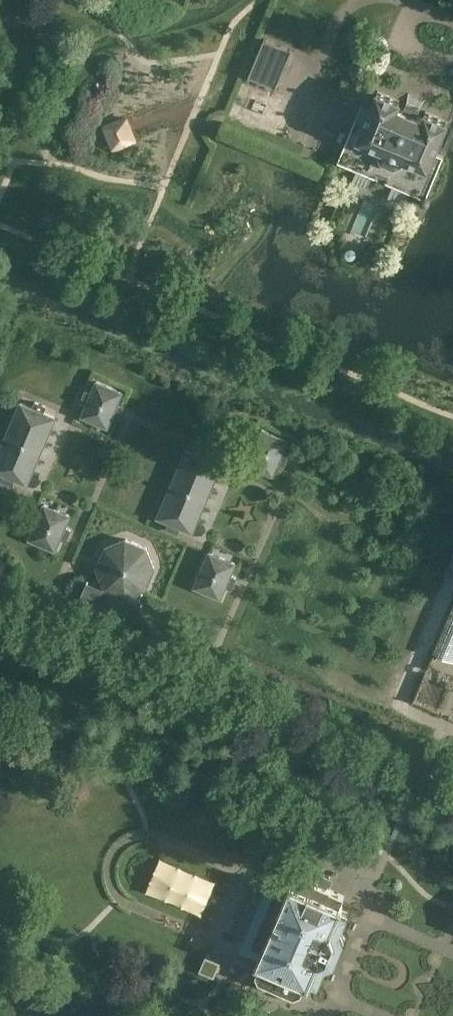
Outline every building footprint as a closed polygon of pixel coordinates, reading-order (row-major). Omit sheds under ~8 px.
[(291,49),(263,38),(248,76),(276,87),(291,49)] [(403,97),(381,88),(374,104),(365,100),(340,159),(428,196),(447,153),(438,149),(451,118),(429,108),(426,114),(420,112),(422,107),(409,102),(407,106),(401,104),(403,97)] [(106,132),(117,153),(136,144),(126,122),(106,132)] [(374,226),(372,213),(356,215),(358,227),(374,226)] [(86,402),(81,415),(108,427),(114,414),(119,417),(124,406),(118,403),(124,390),(96,378),(90,392),(86,390),(82,400),(86,402)] [(0,449),(0,472),(5,474),(2,480),(13,484),(15,479),(28,484),(57,415),(44,410),(46,405),(35,400),(33,405),(21,400),(0,449)] [(262,426),(247,463),(274,475),(279,463),(284,465),(290,453),(284,451),(289,438),(262,426)] [(186,448),(157,516),(170,522),(167,528),(178,532),(181,526),(194,532),(223,464),(223,463),(209,457),(198,453),(186,448)] [(34,511),(29,523),(34,526),(29,538),(57,550),(61,538),(66,540),(71,529),(66,527),(72,513),(44,502),(40,513),(34,511)] [(104,584),(88,578),(79,599),(133,623),(138,614),(142,616),(146,608),(141,606),(143,602),(129,595),(140,594),(148,588),(156,567),(147,545),(127,537),(106,545),(97,565),(104,584)] [(210,550),(194,587),(222,598),(227,586),(232,588),(237,576),(231,574),(236,562),(210,550)] [(433,650),(452,659),(452,604),(433,650)] [(280,883),(267,877),(237,947),(251,953),(250,957),(261,962),(256,972),(262,974),(260,979),(295,994),(296,991),(300,993),(305,980),(310,982),(311,979),(318,982),(326,965),(336,962),(346,938),(341,928),(348,911),(341,908),(342,905),(340,903),(344,895),(297,875),(294,882),(282,877),(280,883)]
